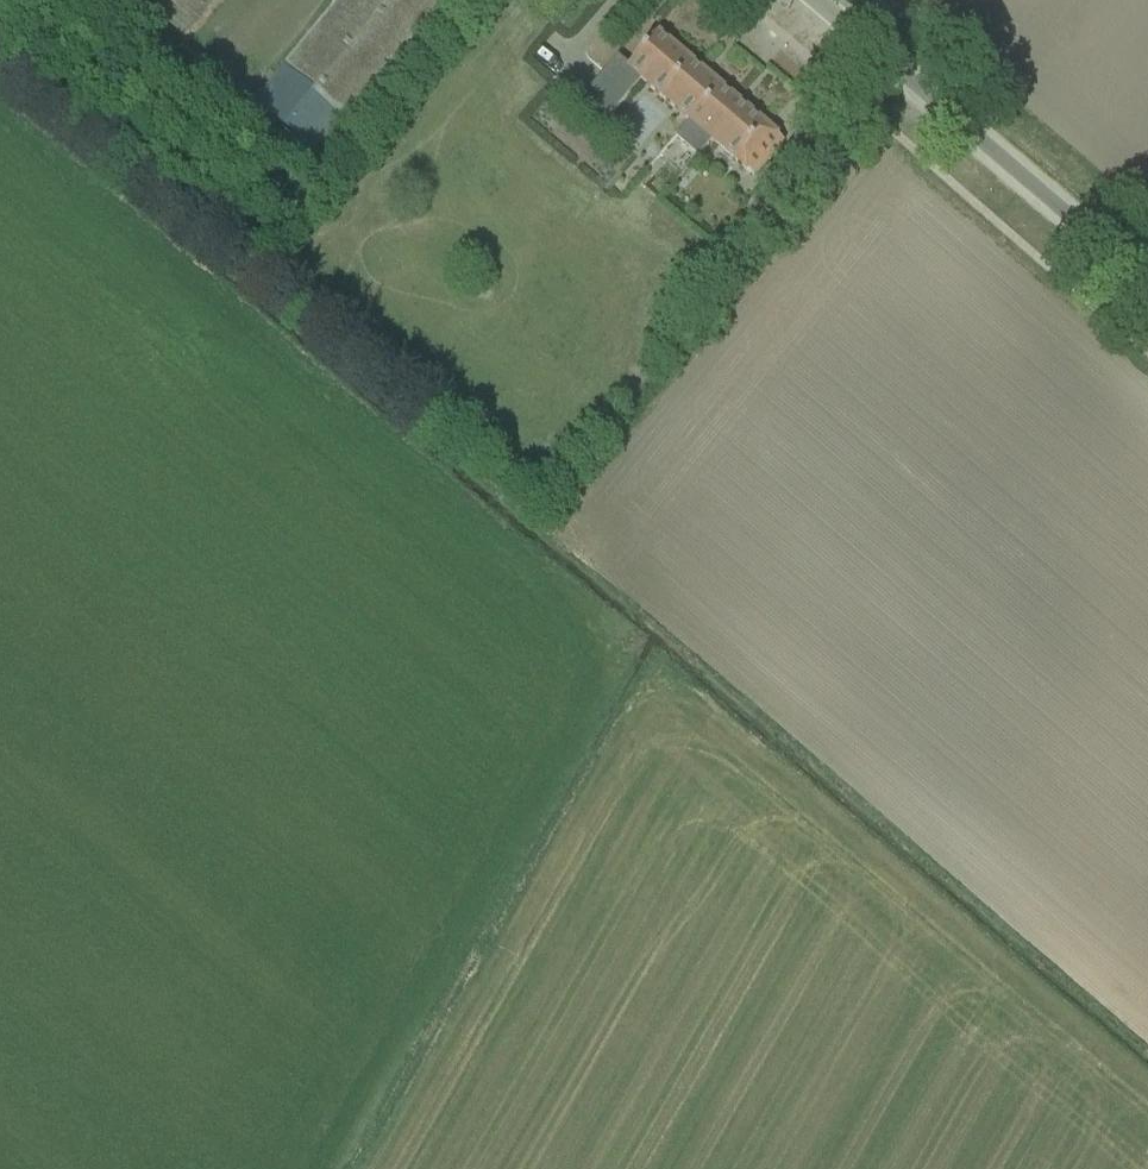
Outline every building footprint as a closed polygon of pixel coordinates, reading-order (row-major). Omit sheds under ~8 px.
[(170,4),(159,18),(184,38),(215,0),(164,0),(170,4)] [(253,104),(312,154),(440,0),(339,0),(253,104)] [(686,124),(717,88),(656,35),(627,68),(616,59),(579,102),(604,123),(638,84),(686,124)] [(752,179),(782,144),(717,88),(686,124),(673,139),(696,157),(710,142),(752,179)]
